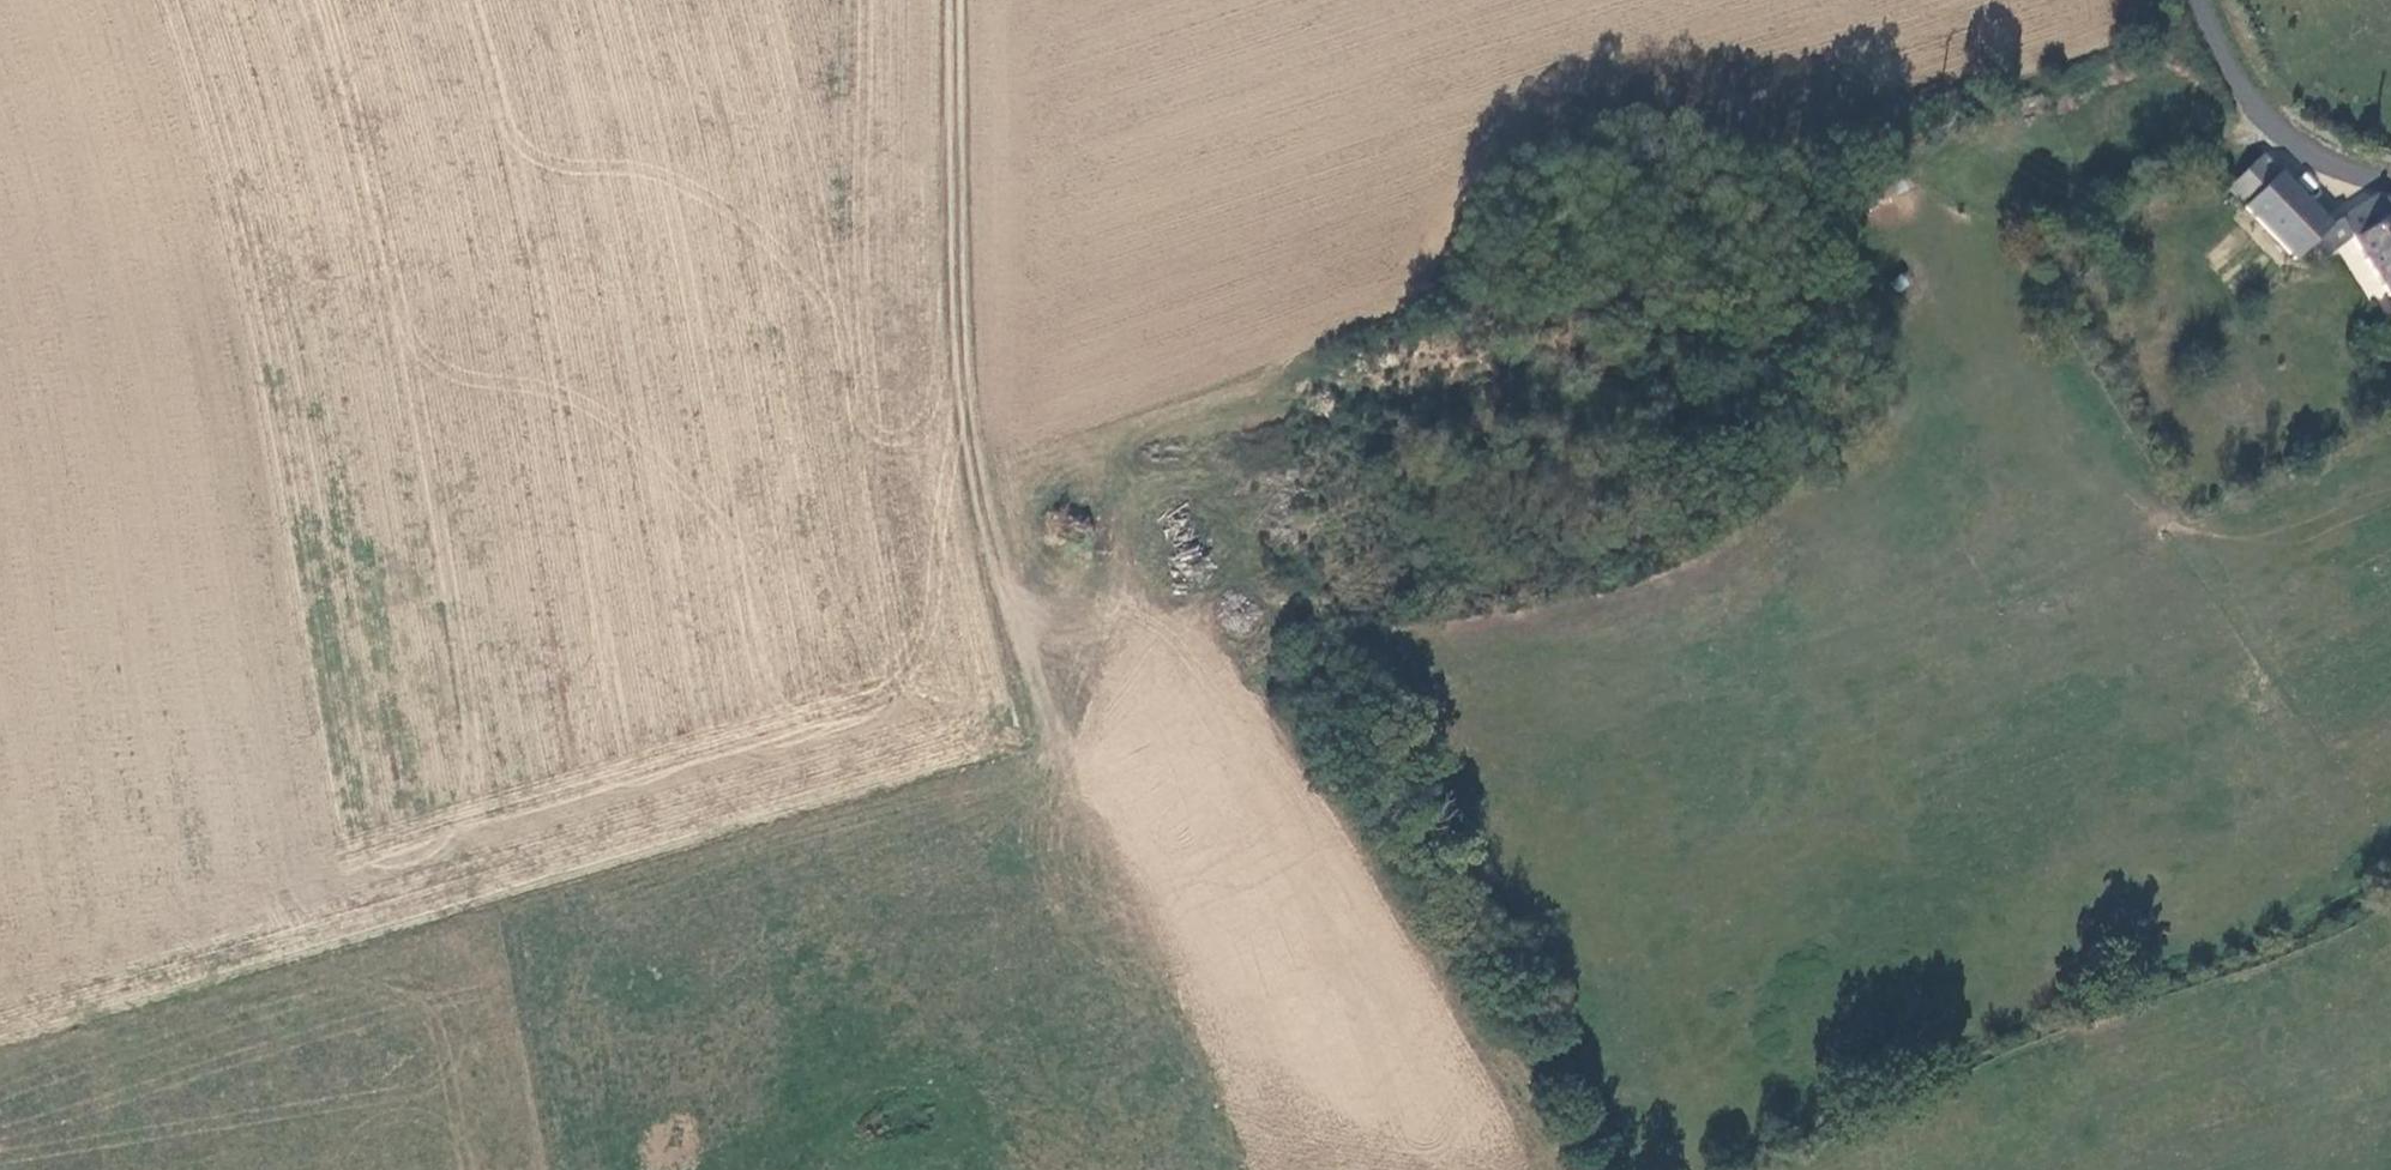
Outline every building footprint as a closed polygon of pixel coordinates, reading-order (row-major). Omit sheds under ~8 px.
[(2311,245),(2329,226),(2276,176),(2276,177),(2258,160),(2225,195),(2295,262),(2311,245)] [(2374,197),(2341,218),(2350,233),(2390,298),(2390,211),(2383,199),(2374,197)] [(2324,258),(2350,233),(2341,218),(2329,226),(2311,245),(2324,258)]
